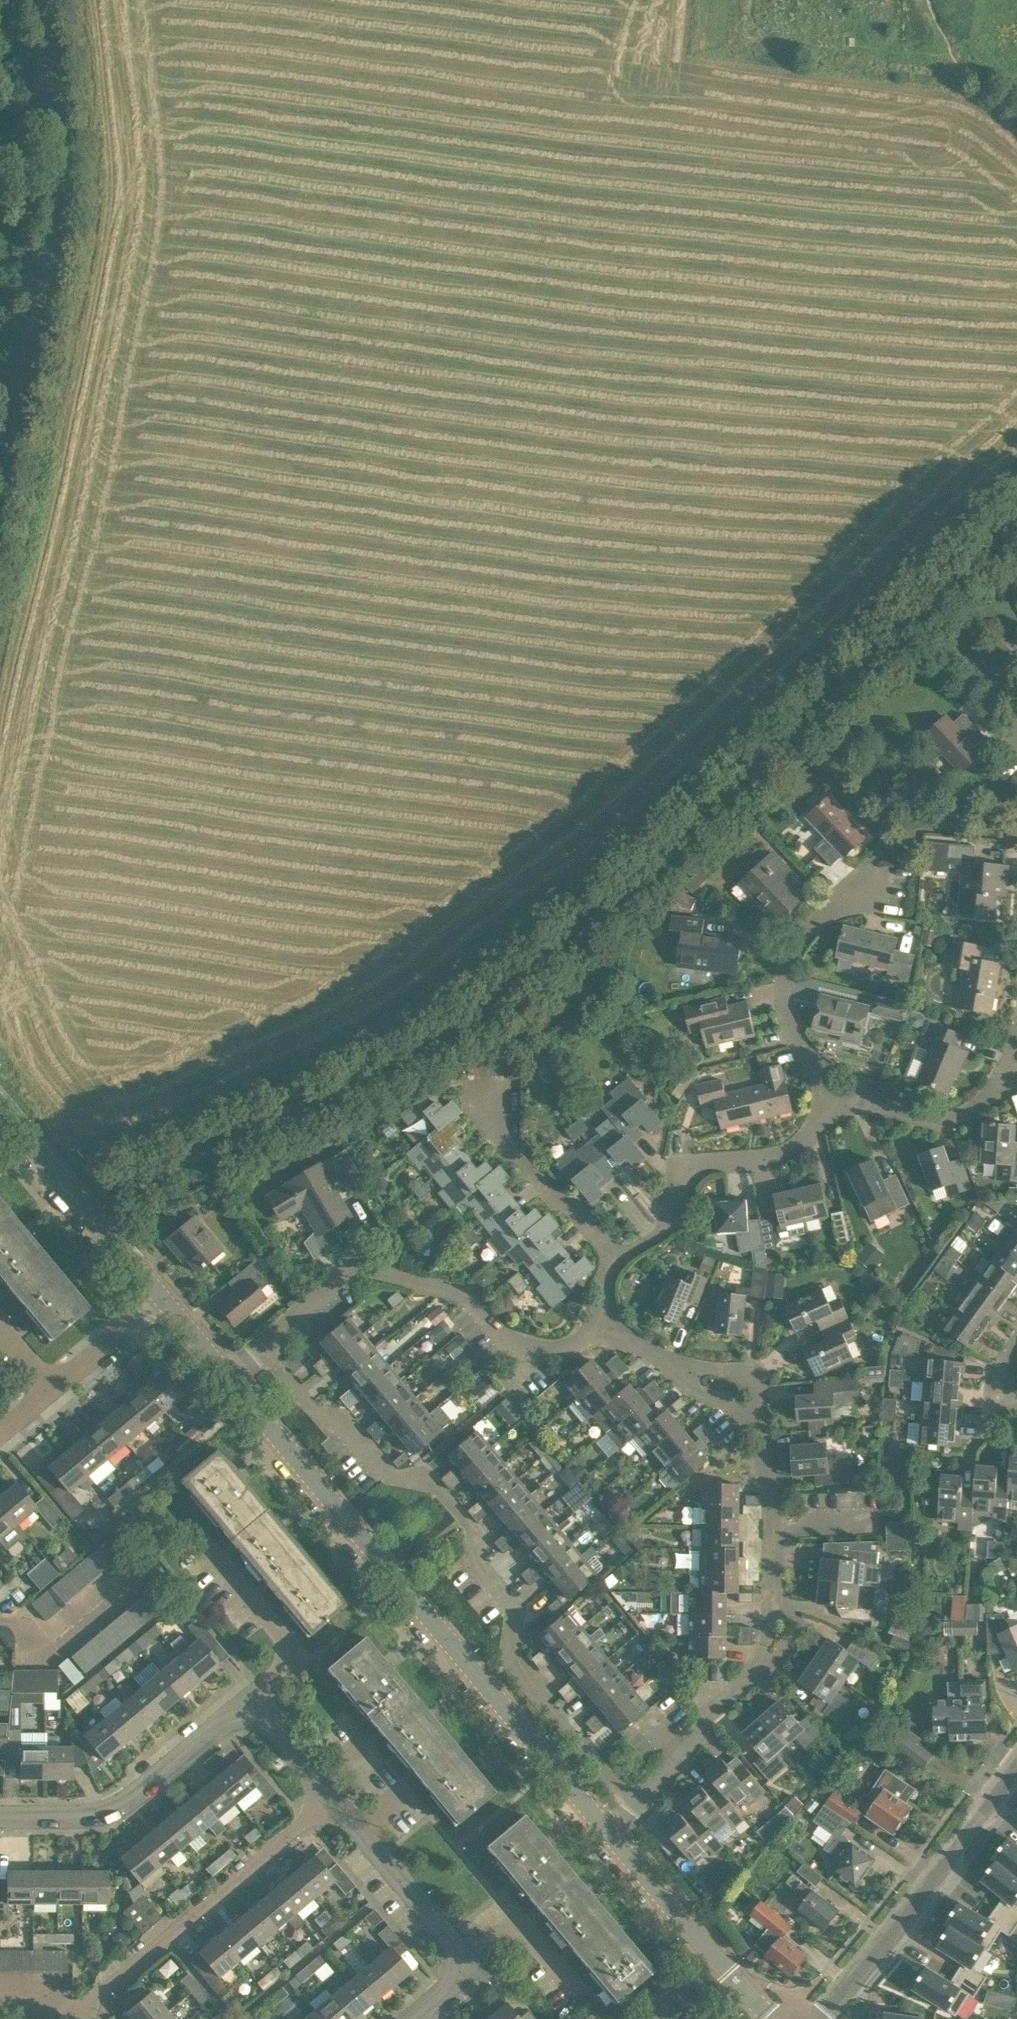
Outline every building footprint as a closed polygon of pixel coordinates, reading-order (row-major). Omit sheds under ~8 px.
[(926,736),(960,772),(981,753),(970,742),(980,732),(963,714),(953,724),(946,717),(926,736)] [(825,838),(814,848),(831,866),(842,856),(844,858),(866,836),(829,796),(806,818),(825,838)] [(929,871),(948,872),(949,858),(974,860),(975,846),(932,843),(929,871)] [(800,900),(786,886),(795,877),(773,854),(743,883),(755,895),(746,904),(765,923),(774,915),(779,920),(800,900)] [(959,913),(994,916),(997,885),(1006,886),(1008,867),(972,864),(971,881),(961,880),(959,913)] [(707,880),(700,872),(685,885),(692,893),(707,880)] [(698,899),(682,891),(676,902),(692,911),(698,899)] [(678,966),(737,973),(741,938),(702,933),(704,919),(676,916),(674,930),(682,931),(678,966)] [(914,956),(894,951),(897,939),(844,926),(836,956),(839,957),(852,960),(889,969),(887,975),(908,981),(914,956)] [(924,931),(922,943),(934,945),(936,933),(924,931)] [(958,1007),(991,1013),(999,964),(978,961),(980,947),(949,942),(945,965),(964,969),(958,1007)] [(814,1028),(860,1040),(868,1007),(822,995),(814,1028)] [(873,1013),(902,1021),(906,1005),(877,998),(873,1013)] [(719,1008),(716,999),(684,1007),(692,1041),(704,1038),(706,1047),(755,1035),(747,1001),(719,1008)] [(916,1015),(911,1017),(909,1022),(912,1027),(917,1028),(921,1026),(923,1021),(921,1016),(916,1015)] [(931,1051),(918,1081),(948,1093),(958,1068),(961,1069),(968,1053),(954,1047),(959,1034),(933,1023),(923,1048),(931,1051)] [(758,1059),(760,1065),(771,1062),(769,1057),(775,1055),(774,1052),(757,1056),(758,1059)] [(716,1103),(722,1128),(792,1111),(781,1066),(760,1070),(764,1084),(724,1094),(721,1079),(697,1085),(702,1107),(716,1103)] [(668,1089),(681,1098),(695,1078),(682,1069),(668,1089)] [(604,1109),(611,1118),(612,1117),(616,1123),(617,1123),(625,1116),(635,1128),(642,1122),(650,1131),(661,1123),(644,1102),(647,1100),(630,1079),(612,1094),(616,1099),(604,1109)] [(588,1089),(596,1099),(603,1093),(595,1083),(588,1089)] [(406,1131),(417,1145),(418,1146),(449,1120),(449,1121),(459,1112),(451,1102),(441,1110),(435,1102),(423,1112),(416,1102),(400,1115),(411,1127),(406,1131)] [(616,1123),(612,1117),(611,1118),(597,1129),(601,1134),(589,1144),(602,1159),(610,1152),(620,1163),(627,1157),(635,1167),(646,1158),(617,1123),(616,1123)] [(581,1118),(573,1124),(581,1134),(589,1128),(581,1118)] [(424,1164),(434,1176),(449,1164),(442,1155),(453,1146),(447,1138),(457,1130),(449,1121),(449,1120),(418,1146),(417,1145),(407,1154),(419,1168),(424,1164)] [(381,1132),(386,1139),(396,1132),(391,1124),(381,1132)] [(581,1134),(573,1124),(566,1129),(575,1140),(581,1134)] [(998,1163),(997,1179),(1016,1181),(1016,1153),(1013,1153),(1015,1127),(985,1124),(982,1162),(998,1163)] [(573,1149),(556,1163),(573,1184),(575,1182),(592,1202),(602,1194),(594,1184),(602,1178),(606,1183),(615,1175),(602,1159),(589,1144),(577,1154),(573,1149)] [(946,1186),(949,1196),(970,1188),(962,1166),(951,1170),(943,1147),(920,1155),(932,1191),(946,1186)] [(345,1187),(350,1196),(366,1187),(344,1150),(319,1166),(317,1164),(287,1181),(288,1184),(270,1195),(283,1217),(302,1206),(316,1229),(303,1243),(313,1259),(342,1242),(332,1227),(349,1217),(335,1194),(345,1187)] [(848,1172),(871,1222),(909,1204),(898,1180),(886,1186),(874,1160),(848,1172)] [(451,1207),(457,1202),(492,1173),(491,1173),(484,1163),(474,1171),(468,1163),(456,1173),(449,1164),(434,1176),(444,1188),(439,1192),(451,1207)] [(506,1178),(497,1168),(491,1173),(492,1173),(457,1202),(468,1216),(473,1212),(483,1224),(498,1212),(491,1203),(502,1194),(496,1186),(506,1178)] [(408,1185),(414,1192),(424,1184),(418,1177),(408,1185)] [(424,1184),(414,1192),(420,1199),(430,1191),(424,1184)] [(821,1184),(798,1189),(805,1222),(829,1216),(821,1184)] [(805,1222),(798,1189),(774,1195),(781,1227),(784,1238),(808,1232),(805,1222)] [(192,1195),(195,1204),(208,1199),(205,1190),(192,1195)] [(764,1249),(760,1219),(748,1220),(747,1200),(715,1202),(716,1219),(704,1219),(704,1228),(705,1230),(706,1232),(708,1233),(710,1234),(717,1233),(717,1234),(736,1233),(739,1253),(764,1249)] [(8,1288),(46,1257),(3,1205),(0,1207),(0,1278),(8,1288)] [(498,1212),(483,1224),(493,1236),(488,1240),(500,1255),(506,1250),(541,1221),(541,1220),(533,1211),(523,1219),(517,1211),(505,1221),(498,1212)] [(831,1214),(838,1246),(850,1244),(843,1211),(831,1214)] [(975,1212),(970,1219),(981,1227),(986,1220),(975,1212)] [(523,1260),(532,1272),(547,1260),(540,1251),(552,1241),(545,1234),(555,1226),(547,1216),(541,1220),(541,1221),(506,1250),(518,1264),(523,1260)] [(164,1241),(175,1254),(179,1251),(196,1272),(222,1251),(193,1217),(164,1241)] [(773,1217),(760,1219),(764,1249),(778,1247),(773,1217)] [(981,1227),(970,1219),(965,1226),(976,1234),(981,1227)] [(458,1233),(464,1240),(474,1232),(468,1224),(458,1233)] [(1004,1244),(1016,1253),(1016,1228),(1016,1227),(1004,1244)] [(474,1232),(464,1240),(469,1247),(479,1239),(474,1232)] [(886,1253),(870,1241),(857,1258),(872,1270),(886,1253)] [(991,1261),(1016,1279),(1016,1253),(1004,1244),(991,1261)] [(951,1246),(946,1253),(956,1260),(961,1254),(951,1246)] [(261,1268),(269,1261),(262,1253),(254,1260),(261,1268)] [(710,1271),(716,1257),(705,1253),(699,1266),(710,1271)] [(956,1260),(946,1253),(941,1260),(951,1267),(956,1260)] [(445,1254),(436,1262),(443,1271),(453,1262),(445,1254)] [(46,1257),(8,1288),(52,1340),(90,1308),(46,1257)] [(547,1260),(532,1272),(542,1284),(537,1288),(552,1305),(572,1288),(570,1286),(591,1269),(582,1259),(572,1267),(566,1259),(554,1269),(547,1260)] [(979,1277),(1008,1298),(1014,1290),(1016,1292),(1016,1279),(991,1261),(979,1277)] [(234,1292),(218,1305),(234,1324),(264,1299),(258,1291),(267,1283),(250,1263),(227,1283),(234,1292)] [(750,1297),(764,1299),(768,1269),(754,1266),(750,1297)] [(651,1314),(676,1324),(687,1298),(698,1302),(708,1278),(687,1270),(683,1281),(667,1275),(651,1314)] [(507,1280),(513,1288),(523,1279),(517,1272),(507,1280)] [(780,1298),(783,1274),(769,1272),(766,1296),(780,1298)] [(1008,1298),(979,1277),(967,1294),(999,1317),(1005,1309),(1002,1306),(1008,1298)] [(523,1279),(513,1288),(519,1295),(529,1286),(523,1279)] [(927,1280),(921,1287),(932,1294),(937,1287),(927,1280)] [(932,1294),(921,1287),(916,1293),(927,1301),(932,1294)] [(822,1288),(784,1305),(795,1330),(821,1318),(825,1329),(849,1318),(840,1299),(829,1304),(822,1288)] [(396,1290),(386,1299),(393,1306),(403,1298),(396,1290)] [(569,1302),(580,1306),(584,1295),(573,1291),(569,1302)] [(715,1332),(742,1335),(746,1296),(720,1293),(715,1332)] [(999,1317),(967,1294),(955,1311),(983,1332),(989,1323),(992,1326),(999,1317)] [(503,1313),(508,1314),(511,1310),(512,1303),(509,1299),(504,1299),(500,1302),(499,1310),(503,1313)] [(439,1305),(426,1315),(434,1324),(446,1314),(439,1305)] [(983,1332),(955,1311),(942,1328),(974,1351),(980,1342),(977,1340),(983,1332)] [(318,1342),(332,1358),(361,1334),(347,1318),(318,1342)] [(849,1318),(825,1329),(830,1340),(805,1351),(816,1376),(854,1358),(847,1343),(858,1338),(849,1318)] [(439,1324),(427,1334),(434,1343),(447,1333),(439,1324)] [(898,1333),(895,1350),(918,1354),(921,1337),(898,1333)] [(345,1374),(374,1350),(361,1334),(332,1358),(328,1362),(332,1368),(337,1369),(339,1367),(345,1374)] [(454,1339),(444,1347),(453,1358),(463,1350),(454,1339)] [(932,1343),(929,1350),(954,1360),(957,1353),(932,1343)] [(345,1374),(359,1390),(388,1366),(374,1350),(345,1374)] [(459,1361),(465,1369),(477,1359),(471,1351),(459,1361)] [(901,1364),(902,1353),(893,1352),(893,1364),(901,1364)] [(604,1363),(611,1371),(621,1362),(615,1354),(604,1363)] [(312,1365),(317,1371),(328,1362),(323,1356),(312,1365)] [(563,1382),(577,1399),(604,1376),(590,1359),(563,1382)] [(926,1359),(924,1381),(960,1384),(960,1373),(964,1374),(965,1363),(926,1359)] [(328,1362),(317,1371),(322,1377),(332,1368),(328,1362)] [(621,1362),(611,1371),(616,1377),(617,1376),(627,1368),(621,1362)] [(162,1370),(143,1386),(164,1411),(172,1404),(180,1413),(199,1397),(174,1366),(165,1374),(162,1370)] [(359,1390),(372,1406),(401,1382),(388,1366),(359,1390)] [(890,1369),(890,1378),(902,1379),(903,1370),(890,1369)] [(618,1393),(618,1392),(613,1387),(617,1383),(617,1376),(616,1377),(611,1371),(604,1376),(577,1399),(569,1406),(583,1422),(591,1416),(600,1408),(618,1393)] [(902,1379),(890,1378),(889,1386),(902,1387),(902,1379)] [(796,1396),(798,1421),(835,1419),(834,1404),(859,1402),(857,1379),(820,1382),(821,1394),(796,1396)] [(642,1389),(648,1396),(658,1387),(652,1380),(643,1388),(642,1389)] [(499,1391),(492,1381),(471,1397),(481,1410),(499,1391)] [(924,1381),(923,1401),(962,1405),(963,1394),(959,1394),(960,1384),(924,1381)] [(372,1406),(385,1422),(414,1398),(401,1382),(372,1406)] [(604,1432),(648,1396),(642,1389),(643,1388),(638,1386),(632,1391),(627,1384),(618,1392),(618,1393),(600,1408),(591,1416),(604,1432)] [(143,1386),(124,1403),(145,1427),(164,1411),(143,1386)] [(658,1387),(648,1396),(653,1403),(655,1402),(664,1394),(658,1387)] [(339,1398),(344,1403),(355,1394),(350,1389),(339,1398)] [(355,1394),(344,1403),(348,1409),(359,1399),(355,1394)] [(655,1418),(650,1412),(655,1407),(655,1402),(653,1403),(648,1396),(604,1432),(618,1449),(629,1440),(637,1434),(637,1433),(655,1418)] [(670,1405),(676,1412),(687,1403),(680,1396),(670,1405)] [(885,1397),(883,1419),(896,1420),(897,1398),(885,1397)] [(399,1438),(428,1414),(414,1398),(385,1422),(381,1426),(386,1432),(387,1433),(390,1432),(392,1431),(399,1438)] [(962,1405),(923,1401),(921,1422),(956,1425),(957,1415),(961,1415),(962,1405)] [(124,1403),(106,1419),(126,1443),(145,1427),(124,1403)] [(428,1414),(399,1438),(412,1455),(451,1423),(437,1406),(428,1414)] [(651,1450),(678,1427),(664,1410),(655,1418),(637,1433),(637,1434),(629,1440),(643,1456),(651,1450)] [(106,1419),(87,1434),(107,1459),(126,1443),(106,1419)] [(366,1430),(370,1435),(381,1426),(376,1421),(366,1430)] [(698,1438),(709,1429),(703,1422),(692,1431),(698,1438)] [(956,1425),(921,1422),(919,1443),(958,1447),(959,1436),(955,1435),(956,1425)] [(195,1425),(184,1434),(191,1442),(202,1433),(195,1425)] [(381,1426),(370,1435),(375,1441),(386,1432),(381,1426)] [(664,1466),(692,1444),(692,1443),(678,1427),(651,1450),(664,1466)] [(692,1444),(664,1466),(658,1472),(659,1474),(659,1480),(665,1488),(671,1488),(672,1489),(678,1483),(679,1483),(706,1461),(701,1454),(703,1452),(704,1445),(715,1436),(709,1429),(698,1438),(692,1443),(692,1444)] [(447,1455),(460,1471),(489,1447),(476,1431),(447,1455)] [(87,1434),(67,1451),(88,1475),(107,1459),(87,1434)] [(191,1442),(184,1434),(171,1446),(177,1454),(191,1442)] [(792,1447),(794,1475),(821,1473),(822,1485),(848,1483),(846,1459),(827,1460),(826,1444),(792,1447)] [(489,1447),(460,1471),(473,1487),(503,1463),(489,1447)] [(179,1480),(222,1532),(260,1501),(217,1449),(179,1480)] [(88,1475),(67,1451),(48,1468),(60,1483),(48,1493),(73,1521),(85,1511),(68,1491),(78,1484),(84,1491),(94,1482),(88,1475)] [(548,1452),(539,1459),(548,1469),(552,1475),(561,1467),(556,1462),(548,1452)] [(392,1462),(397,1467),(408,1459),(403,1453),(392,1462)] [(903,1479),(902,1456),(883,1455),(881,1477),(903,1479)] [(158,1456),(146,1466),(153,1474),(164,1464),(158,1456)] [(1007,1491),(1008,1491),(1007,1500),(1008,1500),(1016,1501),(1016,1458),(1010,1457),(1007,1491)] [(516,1479),(503,1463),(474,1487),(487,1503),(516,1479)] [(570,1471),(578,1480),(587,1472),(579,1463),(570,1471)] [(564,1465),(556,1472),(568,1488),(577,1481),(564,1465)] [(153,1474),(146,1466),(133,1477),(139,1485),(153,1474)] [(867,1473),(853,1474),(854,1483),(877,1481),(876,1466),(866,1467),(867,1473)] [(976,1466),(973,1500),(974,1500),(973,1509),(993,1511),(993,1519),(1006,1520),(1008,1500),(1007,1500),(1008,1491),(1007,1491),(996,1490),(998,1468),(976,1466)] [(440,1478),(445,1484),(456,1475),(451,1469),(440,1478)] [(456,1475),(445,1484),(450,1489),(461,1480),(456,1475)] [(974,1500),(973,1500),(961,1499),(963,1478),(941,1476),(938,1519),(959,1520),(958,1528),(972,1529),(973,1509),(974,1500)] [(529,1495),(516,1479),(487,1503),(500,1519),(529,1495)] [(579,1481),(557,1495),(568,1512),(589,1498),(579,1481)] [(0,1497),(0,1505),(16,1525),(36,1509),(52,1528),(62,1520),(43,1497),(34,1505),(16,1484),(0,1497)] [(701,1484),(701,1506),(736,1506),(737,1484),(701,1484)] [(107,1499),(113,1507),(126,1497),(119,1489),(107,1499)] [(543,1511),(529,1495),(500,1519),(514,1535),(543,1511)] [(745,1496),(744,1505),(758,1505),(758,1496),(745,1496)] [(222,1532),(266,1584),(304,1552),(260,1501),(222,1532)] [(467,1510),(472,1516),(482,1507),(478,1501),(467,1510)] [(16,1525),(0,1505),(0,1538),(16,1525)] [(744,1516),(736,1516),(736,1506),(701,1506),(701,1527),(736,1528),(744,1528),(744,1519),(744,1516)] [(482,1507),(472,1516),(476,1521),(487,1512),(482,1507)] [(608,1514),(616,1524),(624,1517),(615,1507),(608,1514)] [(543,1511),(514,1535),(509,1539),(514,1544),(509,1548),(512,1551),(521,1543),(527,1551),(556,1527),(543,1511)] [(590,1524),(602,1535),(612,1524),(600,1513),(590,1524)] [(744,1519),(744,1528),(758,1528),(758,1519),(744,1519)] [(886,1521),(886,1536),(908,1535),(908,1521),(886,1521)] [(569,1543),(556,1527),(527,1551),(534,1559),(531,1565),(536,1571),(540,1567),(569,1543)] [(744,1541),(744,1537),(744,1528),(736,1528),(701,1527),(700,1549),(736,1549),(736,1541),(744,1541)] [(758,1528),(744,1528),(744,1537),(758,1537),(758,1528)] [(103,1538),(99,1533),(91,1532),(86,1536),(94,1545),(103,1538)] [(627,1538),(637,1551),(646,1546),(634,1532),(627,1538)] [(494,1542),(498,1548),(509,1539),(504,1533),(494,1542)] [(114,1534),(106,1541),(120,1558),(129,1551),(114,1534)] [(509,1539),(498,1548),(503,1553),(509,1548),(514,1544),(509,1539)] [(106,1541),(97,1548),(112,1565),(120,1558),(106,1541)] [(540,1567),(554,1583),(591,1552),(594,1549),(589,1543),(577,1552),(569,1543),(540,1567)] [(626,1544),(625,1543),(618,1549),(619,1549),(625,1557),(632,1552),(626,1544)] [(68,1546),(51,1560),(60,1571),(77,1557),(68,1546)] [(97,1548),(90,1554),(104,1572),(112,1565),(97,1548)] [(744,1558),(736,1558),(736,1549),(700,1549),(688,1549),(688,1571),(700,1571),(736,1571),(744,1571),(744,1562),(744,1558)] [(859,1585),(875,1586),(879,1587),(881,1564),(877,1564),(879,1552),(851,1549),(850,1561),(822,1558),(820,1581),(859,1585)] [(304,1552),(266,1584),(309,1636),(347,1604),(304,1552)] [(591,1552),(554,1583),(567,1599),(597,1575),(596,1575),(601,1571),(601,1564),(591,1552)] [(90,1554),(82,1561),(96,1578),(104,1572),(90,1554)] [(630,1557),(625,1561),(627,1568),(635,1568),(637,1560),(630,1557)] [(988,1563),(994,1573),(1006,1568),(1001,1557),(988,1563)] [(82,1561),(73,1568),(88,1585),(96,1578),(82,1561)] [(744,1562),(744,1571),(758,1571),(758,1562),(744,1562)] [(520,1574),(525,1580),(536,1571),(531,1565),(520,1574)] [(73,1568),(65,1575),(79,1592),(88,1585),(73,1568)] [(540,1576),(536,1571),(525,1580),(529,1585),(540,1576)] [(736,1593),(736,1586),(751,1586),(751,1580),(744,1580),(744,1571),(736,1571),(700,1571),(700,1592),(724,1593),(736,1593)] [(758,1571),(744,1571),(744,1580),(751,1580),(758,1580),(758,1571)] [(65,1575),(57,1582),(71,1599),(79,1592),(65,1575)] [(612,1575),(604,1582),(609,1588),(617,1582),(612,1575)] [(16,1576),(4,1586),(10,1594),(22,1583),(16,1576)] [(875,1586),(859,1585),(820,1581),(818,1604),(845,1606),(844,1618),(872,1621),(875,1586)] [(57,1582),(48,1589),(62,1606),(71,1599),(57,1582)] [(145,1593),(159,1611),(160,1611),(171,1601),(155,1582),(143,1592),(145,1593)] [(4,1586),(0,1589),(0,1602),(10,1594),(4,1586)] [(48,1589),(41,1596),(55,1613),(62,1606),(48,1589)] [(669,1614),(676,1614),(723,1614),(724,1593),(700,1592),(688,1592),(669,1592),(669,1614)] [(738,1602),(752,1602),(752,1592),(738,1592),(738,1602)] [(145,1593),(138,1601),(152,1617),(159,1611),(145,1593)] [(964,1618),(965,1594),(952,1594),(951,1617),(964,1618)] [(55,1613),(41,1596),(31,1604),(45,1621),(55,1613)] [(547,1606),(552,1612),(563,1603),(558,1597),(547,1606)] [(138,1601),(130,1607),(144,1625),(152,1617),(138,1601)] [(967,1604),(965,1622),(976,1622),(987,1621),(987,1614),(987,1603),(967,1604)] [(130,1607),(121,1614),(135,1632),(144,1625),(130,1607)] [(535,1664),(580,1627),(566,1611),(537,1635),(545,1644),(541,1649),(531,1658),(535,1664)] [(121,1614),(113,1621),(127,1639),(135,1632),(121,1614)] [(675,1635),(688,1635),(723,1636),(723,1614),(676,1614),(675,1635)] [(1015,1671),(1016,1670),(1016,1626),(1010,1629),(1002,1614),(987,1614),(987,1621),(988,1646),(1004,1646),(1015,1671)] [(171,1646),(179,1656),(200,1681),(220,1664),(229,1656),(197,1618),(187,1626),(198,1640),(189,1648),(181,1638),(171,1646)] [(113,1621),(104,1629),(118,1646),(127,1639),(113,1621)] [(895,1621),(889,1634),(909,1643),(915,1631),(895,1621)] [(963,1635),(963,1622),(943,1622),(943,1635),(963,1635)] [(965,1622),(963,1622),(963,1635),(977,1634),(976,1622),(965,1622)] [(141,1636),(148,1643),(160,1633),(154,1625),(141,1636)] [(588,1637),(580,1627),(535,1664),(540,1670),(551,1661),(557,1659),(564,1667),(593,1643),(604,1634),(599,1628),(588,1637)] [(737,1627),(737,1636),(751,1636),(751,1627),(737,1627)] [(104,1629),(96,1635),(111,1652),(118,1646),(104,1629)] [(96,1635),(89,1642),(102,1659),(111,1652),(96,1635)] [(723,1636),(688,1635),(687,1658),(723,1658),(723,1636)] [(751,1636),(737,1636),(737,1645),(751,1645),(751,1636)] [(326,1669),(369,1720),(407,1689),(364,1637),(326,1669)] [(829,1639),(815,1660),(844,1681),(859,1660),(870,1668),(877,1658),(857,1644),(850,1653),(829,1639)] [(89,1642),(80,1649),(94,1666),(102,1659),(89,1642)] [(606,1658),(593,1643),(564,1667),(578,1683),(606,1658)] [(128,1647),(116,1657),(122,1664),(134,1655),(128,1647)] [(94,1666),(80,1649),(70,1657),(84,1674),(94,1666)] [(179,1656),(160,1672),(181,1697),(200,1681),(179,1656)] [(122,1664),(116,1657),(103,1667),(109,1675),(122,1664)] [(620,1675),(607,1659),(578,1683),(591,1699),(620,1675)] [(844,1681),(815,1660),(800,1682),(821,1696),(814,1705),(835,1720),(848,1701),(836,1692),(844,1681)] [(25,1693),(25,1671),(11,1671),(10,1693),(25,1693)] [(36,1671),(25,1671),(25,1693),(35,1693),(36,1671)] [(35,1693),(43,1693),(46,1693),(47,1671),(36,1671),(35,1693)] [(47,1671),(46,1693),(57,1693),(57,1671),(47,1671)] [(160,1672),(141,1687),(162,1712),(181,1697),(160,1672)] [(97,1673),(77,1689),(84,1697),(103,1681),(97,1673)] [(633,1691),(620,1675),(591,1699),(604,1715),(633,1691)] [(985,1680),(959,1681),(960,1699),(966,1699),(967,1740),(986,1739),(985,1680)] [(960,1699),(959,1681),(948,1682),(949,1700),(934,1701),(935,1732),(950,1732),(950,1740),(967,1740),(966,1699),(960,1699)] [(557,1690),(562,1696),(573,1687),(568,1682),(557,1690)] [(141,1687),(122,1704),(143,1729),(162,1712),(141,1687)] [(573,1687),(562,1696),(567,1702),(578,1693),(573,1687)] [(84,1697),(77,1689),(65,1699),(71,1707),(84,1697)] [(369,1720),(412,1772),(450,1741),(407,1689),(369,1720)] [(633,1691),(604,1715),(618,1732),(647,1708),(633,1691)] [(31,1701),(43,1701),(43,1693),(35,1693),(25,1693),(10,1693),(10,1701),(22,1701),(22,1703),(31,1704),(31,1701)] [(43,1693),(43,1701),(43,1710),(60,1710),(60,1700),(57,1699),(57,1693),(46,1693),(43,1693)] [(780,1702),(762,1717),(786,1744),(795,1736),(806,1749),(823,1733),(808,1715),(799,1723),(780,1702)] [(122,1704),(103,1720),(124,1745),(143,1729),(122,1704)] [(589,1728),(600,1719),(595,1713),(584,1722),(589,1728)] [(786,1744),(762,1717),(744,1733),(763,1754),(754,1762),(769,1780),(787,1765),(776,1752),(786,1744)] [(604,1724),(600,1719),(589,1728),(593,1733),(604,1724)] [(124,1745),(103,1720),(83,1736),(104,1761),(124,1745)] [(855,1723),(844,1735),(854,1744),(865,1732),(855,1723)] [(45,1747),(45,1746),(45,1733),(21,1732),(21,1730),(6,1729),(5,1754),(3,1775),(3,1778),(20,1778),(20,1780),(45,1780),(45,1779),(45,1747)] [(931,1754),(906,1736),(897,1748),(922,1767),(931,1754)] [(450,1741),(412,1772),(456,1824),(493,1792),(450,1741)] [(45,1747),(45,1779),(71,1779),(71,1747),(45,1747)] [(706,1773),(725,1796),(734,1806),(750,1793),(755,1799),(765,1790),(747,1768),(737,1776),(723,1759),(706,1773)] [(234,1762),(215,1778),(235,1803),(255,1787),(266,1800),(276,1792),(257,1769),(247,1777),(234,1762)] [(909,1796),(914,1789),(886,1771),(869,1795),(866,1793),(856,1808),(834,1793),(826,1804),(853,1822),(861,1811),(866,1815),(893,1833),(910,1808),(902,1802),(907,1795),(909,1796)] [(215,1778),(195,1795),(215,1820),(235,1803),(215,1778)] [(826,1784),(816,1795),(823,1802),(834,1791),(826,1784)] [(685,1801),(704,1824),(704,1823),(713,1834),(713,1833),(729,1820),(734,1827),(745,1818),(734,1806),(725,1796),(716,1803),(702,1787),(685,1801)] [(804,1803),(794,1793),(784,1802),(794,1813),(804,1803)] [(195,1795),(176,1810),(197,1835),(208,1826),(216,1837),(224,1830),(215,1820),(195,1795)] [(823,1851),(839,1862),(833,1871),(856,1887),(875,1859),(838,1834),(848,1820),(825,1804),(813,1821),(834,1835),(823,1851)] [(176,1810),(157,1826),(178,1851),(188,1842),(196,1852),(205,1845),(197,1835),(176,1810)] [(704,1823),(704,1824),(695,1831),(681,1814),(664,1828),(691,1861),(708,1848),(713,1854),(723,1845),(713,1833),(713,1834),(704,1823)] [(485,1847),(528,1898),(566,1867),(522,1815),(485,1847)] [(157,1826),(138,1842),(159,1867),(178,1851),(157,1826)] [(243,1837),(250,1844),(262,1834),(256,1826),(243,1837)] [(992,1858),(996,1861),(1016,1876),(1016,1845),(1008,1838),(992,1858)] [(159,1867),(138,1842),(119,1858),(145,1889),(164,1873),(159,1867)] [(230,1848),(217,1859),(223,1867),(236,1856),(230,1848)] [(326,1871),(313,1856),(294,1872),(315,1897),(334,1881),(345,1894),(355,1886),(336,1863),(326,1871)] [(223,1867),(217,1859),(205,1869),(212,1876),(223,1867)] [(980,1880),(1004,1898),(995,1909),(1016,1923),(1016,1921),(1016,1909),(1013,1905),(1016,1901),(1016,1876),(996,1861),(980,1880)] [(838,1910),(813,1890),(823,1877),(804,1862),(797,1871),(809,1881),(806,1886),(792,1875),(786,1883),(806,1898),(797,1910),(823,1930),(838,1910)] [(528,1898),(572,1950),(609,1919),(566,1867),(528,1898)] [(32,1871),(7,1871),(7,1892),(0,1892),(0,1921),(7,1921),(7,1904),(32,1904),(32,1871)] [(57,1871),(32,1871),(32,1904),(57,1904),(57,1871)] [(82,1871),(57,1871),(57,1904),(82,1904),(82,1871)] [(107,1871),(82,1871),(82,1904),(107,1904),(107,1871)] [(294,1872),(274,1889),(295,1914),(296,1913),(315,1897),(294,1872)] [(179,1891),(186,1898),(198,1887),(192,1880),(179,1891)] [(295,1914),(274,1889),(255,1904),(276,1929),(286,1921),(294,1930),(304,1922),(296,1913),(295,1914)] [(143,1895),(133,1903),(152,1926),(162,1918),(143,1895)] [(755,1944),(790,1973),(789,1974),(789,1975),(806,1956),(805,1956),(804,1957),(781,1937),(791,1926),(761,1902),(750,1914),(768,1928),(755,1944)] [(961,1902),(947,1924),(951,1927),(983,1945),(996,1925),(1008,1933),(1016,1923),(995,1909),(987,1919),(961,1902)] [(152,1926),(133,1903),(123,1911),(142,1934),(152,1926)] [(255,1904),(236,1920),(257,1945),(276,1929),(255,1904)] [(320,1929),(327,1937),(339,1927),(333,1919),(320,1929)] [(609,1919),(572,1950),(615,2002),(652,1971),(609,1919)] [(236,1920),(217,1936),(238,1961),(257,1945),(236,1920)] [(406,1948),(388,1925),(377,1934),(388,1948),(369,1963),(390,1989),(410,1972),(397,1956),(406,1948)] [(951,1927),(938,1947),(961,1962),(955,1971),(976,1984),(982,1975),(974,1969),(987,1948),(983,1945),(951,1927)] [(56,1944),(56,1933),(41,1933),(41,1944),(56,1944)] [(73,1933),(56,1933),(56,1944),(73,1944),(73,1933)] [(332,1944),(345,1959),(357,1949),(345,1933),(332,1944)] [(238,1961),(217,1936),(198,1952),(219,1977),(238,1961)] [(307,1940),(294,1951),(300,1959),(313,1948),(307,1940)] [(55,1951),(55,1974),(67,1974),(67,1950),(55,1951)] [(10,1973),(10,1951),(0,1951),(0,1974),(10,1973)] [(10,1973),(22,1974),(22,1951),(10,1951),(10,1973)] [(22,1974),(33,1974),(33,1951),(22,1951),(22,1974)] [(33,1974),(44,1974),(44,1951),(33,1951),(33,1974)] [(44,1974),(55,1974),(55,1951),(44,1951),(44,1974)] [(300,1959),(294,1951),(282,1961),(289,1969),(300,1959)] [(319,1955),(306,1966),(313,1973),(325,1963),(319,1955)] [(369,1963),(349,1980),(370,2005),(390,1989),(369,1963)] [(313,1973),(306,1966),(287,1981),(294,1989),(313,1973)] [(926,1966),(913,1988),(948,2010),(961,1989),(970,1994),(976,1984),(955,1971),(949,1980),(926,1966)] [(256,1983),(263,1991),(275,1980),(269,1972),(256,1983)] [(180,1980),(190,1993),(198,1986),(187,1974),(180,1980)] [(331,1995),(350,2018),(353,2018),(370,2005),(349,1980),(331,1995)] [(198,1986),(190,1993),(200,2005),(208,1998),(198,1986)] [(268,1998),(274,2006),(288,1995),(281,1987),(268,1998)] [(697,2004),(683,1991),(677,1997),(691,2011),(697,2004)] [(132,2018),(159,2018),(168,2012),(151,1992),(126,2013),(132,2018)] [(312,2011),(319,2018),(350,2018),(331,1995),(312,2011)] [(1016,1999),(1004,1995),(1001,2007),(1013,2010),(1016,1999)] [(280,2010),(288,2018),(289,2018),(297,2012),(288,2002),(280,2010)] [(485,2018),(535,2018),(528,2010),(518,2018),(505,2002),(485,2018)] [(883,2018),(926,2018),(926,2017),(885,2011),(883,2018)]
